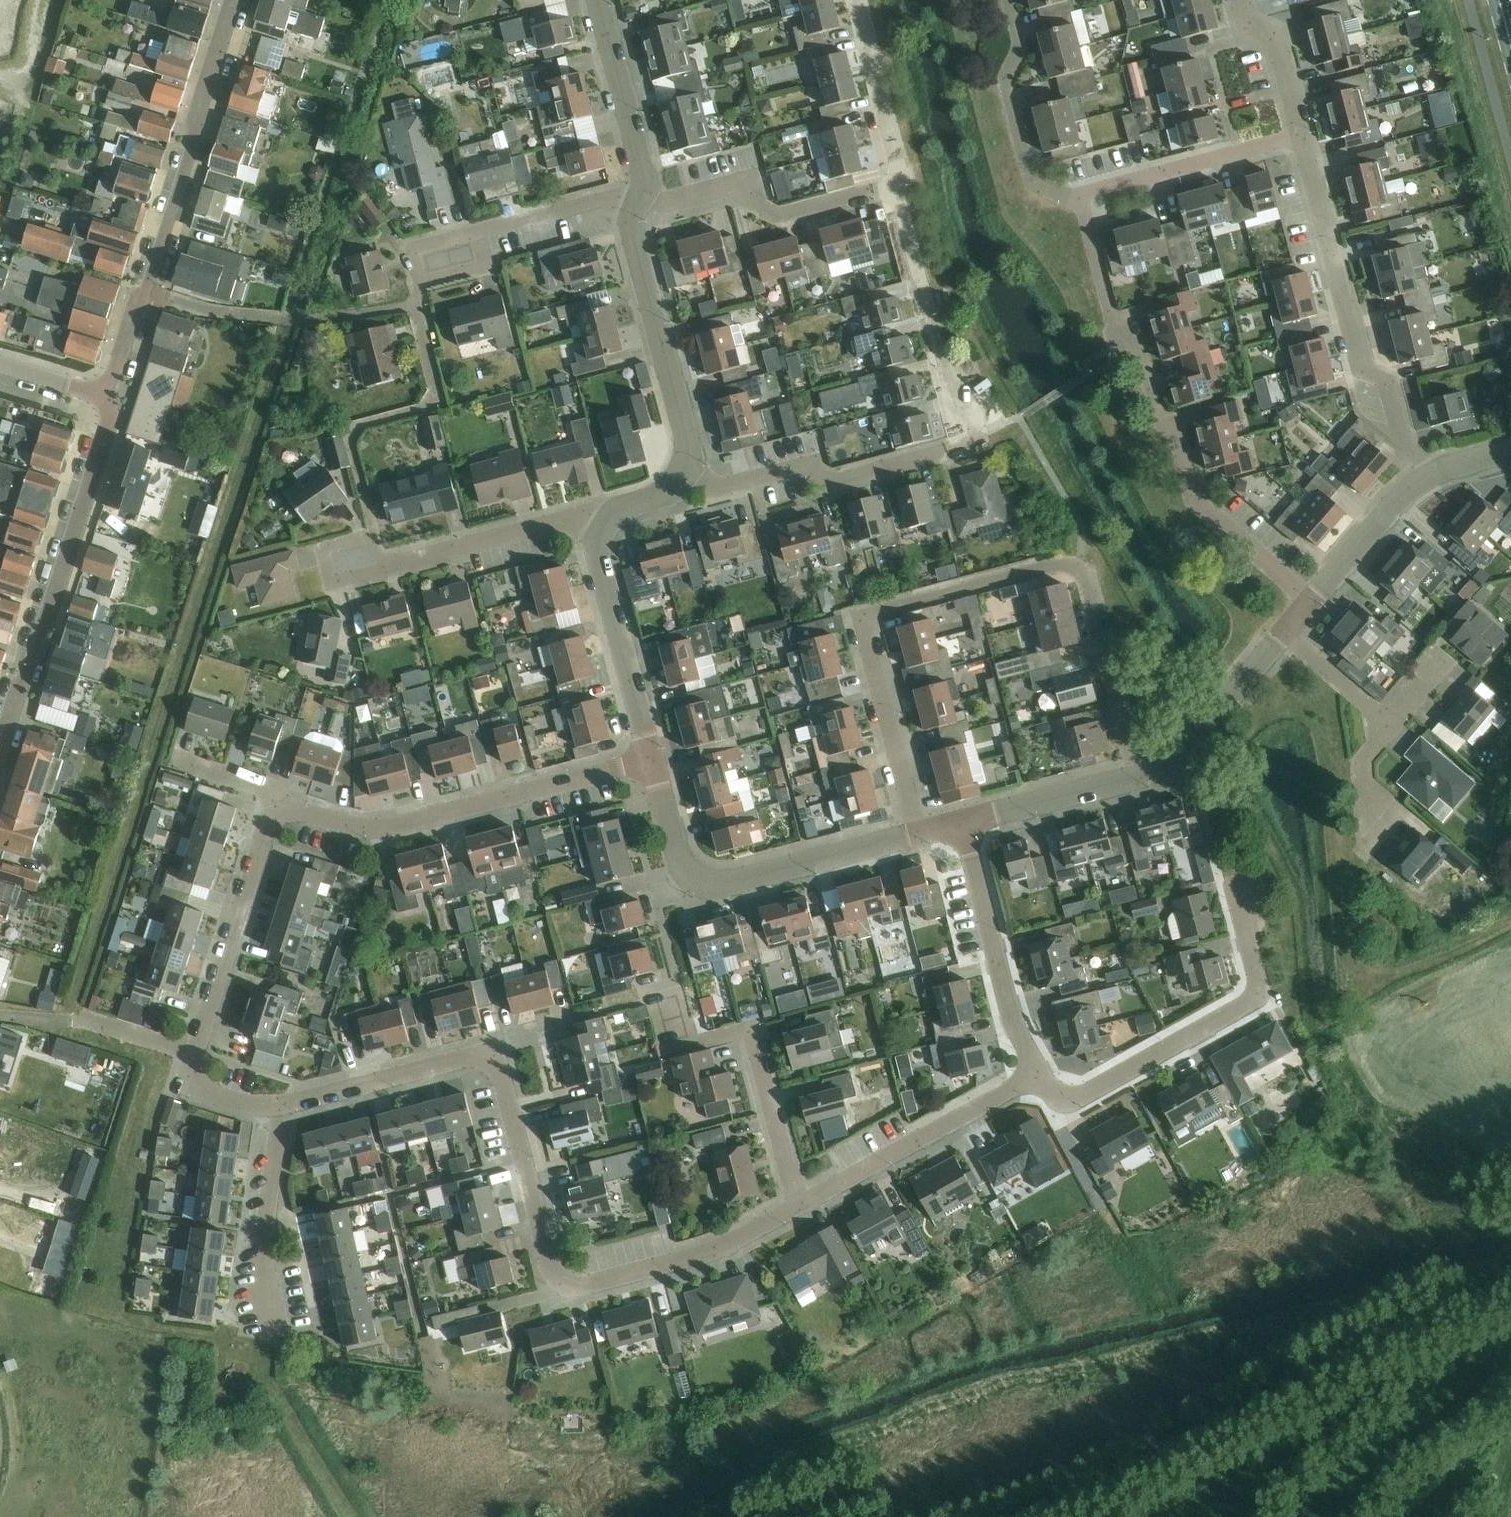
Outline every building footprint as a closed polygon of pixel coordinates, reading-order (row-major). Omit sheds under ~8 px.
[(129,17),(131,18),(139,20),(202,39),(209,16),(211,10),(177,0),(176,0),(171,17),(150,11),(151,7),(133,2),(129,17)] [(211,10),(214,0),(177,0),(211,10)] [(267,0),(264,0),(254,30),(283,39),(289,21),(296,23),(293,32),(319,40),(326,19),(306,12),(267,0)] [(306,12),(309,0),(267,0),(306,12)] [(463,0),(449,0),(448,7),(452,8),(451,11),(462,13),(463,0)] [(520,10),(546,3),(545,0),(517,0),(520,10)] [(726,0),(724,0),(715,3),(717,12),(728,9),(726,0)] [(782,7),(785,18),(804,13),(835,5),(834,0),(780,0),(782,7)] [(1033,11),(1047,7),(1050,19),(1076,12),(1073,0),(1069,0),(1068,0),(1030,0),(1033,11)] [(1165,19),(1178,16),(1213,7),(1211,0),(1160,0),(1165,19)] [(1362,30),(1359,19),(1353,20),(1348,0),(1345,0),(1320,6),(1323,18),(1305,23),(1310,44),(1347,35),(1347,34),(1362,30)] [(835,5),(804,13),(807,25),(794,28),(800,51),(806,50),(829,44),(826,32),(841,28),(835,5)] [(627,9),(630,19),(637,17),(634,7),(627,9)] [(1213,7),(1178,16),(1184,38),(1219,29),(1213,7)] [(647,57),(684,47),(680,32),(689,30),(684,9),(657,16),(660,27),(641,32),(647,57)] [(1137,9),(1127,12),(1131,26),(1141,23),(1137,9)] [(522,18),(501,24),(506,44),(524,40),(537,37),(540,51),(544,50),(546,59),(565,54),(563,45),(577,41),(571,18),(551,23),(548,11),(522,18)] [(744,12),(734,14),(736,22),(746,19),(744,12)] [(1053,30),(1039,34),(1045,56),(1080,47),(1092,43),(1086,22),(1079,24),(1076,12),(1050,19),(1053,30)] [(1423,19),(1406,23),(1411,41),(1428,37),(1423,19)] [(1347,35),(1310,44),(1316,66),(1334,61),(1337,73),(1364,66),(1359,45),(1365,43),(1362,30),(1347,34),(1347,35)] [(166,76),(188,83),(199,46),(168,36),(160,63),(136,55),(121,50),(118,62),(138,68),(149,71),(166,76)] [(280,69),(287,45),(263,38),(256,61),(280,69)] [(1178,40),(1152,47),(1155,59),(1181,52),(1178,40)] [(834,43),(829,44),(806,50),(809,62),(816,60),(821,83),(853,75),(847,52),(837,55),(834,43)] [(684,47),(647,57),(654,81),(673,76),(676,87),(702,81),(697,60),(688,62),(684,47)] [(1080,47),(1045,56),(1051,79),(1067,75),(1070,86),(1096,79),(1093,68),(1093,67),(1086,69),(1080,47)] [(742,53),(742,56),(745,64),(758,61),(755,50),(742,53)] [(1181,52),(1155,59),(1158,71),(1163,70),(1169,91),(1204,82),(1198,59),(1184,63),(1181,52)] [(745,64),(742,56),(724,61),(727,74),(746,69),(745,64)] [(69,63),(52,57),(48,71),(65,76),(69,63)] [(287,60),(282,76),(302,82),(307,66),(287,60)] [(1137,63),(1127,66),(1131,78),(1140,76),(1137,63)] [(230,108),(229,110),(262,119),(262,118),(270,120),(277,98),(265,94),(266,92),(272,73),(243,65),(231,103),(230,108)] [(446,65),(430,69),(435,86),(451,82),(446,65)] [(541,106),(588,94),(582,73),(563,78),(560,66),(533,73),(541,106)] [(1329,118),(1366,109),(1363,97),(1372,94),(1367,73),(1339,80),(1342,92),(1324,97),(1329,118)] [(503,74),(493,77),(495,84),(504,82),(503,74)] [(853,75),(821,83),(827,106),(820,108),(823,120),(839,116),(852,113),(849,101),(858,99),(853,75)] [(118,80),(114,93),(128,97),(135,100),(179,113),(186,89),(188,83),(166,76),(164,82),(160,81),(157,92),(118,80)] [(331,90),(343,93),(346,83),(334,79),(331,90)] [(1096,79),(1070,86),(1073,98),(1099,91),(1096,79)] [(702,81),(676,87),(679,99),(660,104),(666,128),(703,119),(699,103),(708,101),(702,81)] [(1204,82),(1169,91),(1174,113),(1170,114),(1173,127),(1178,126),(1178,125),(1199,120),(1196,108),(1210,104),(1204,82)] [(51,104),(54,93),(47,91),(44,102),(51,104)] [(1448,91),(1427,96),(1436,129),(1457,124),(1448,91)] [(135,100),(111,93),(108,104),(131,112),(135,100)] [(743,95),(741,100),(743,107),(753,104),(750,93),(743,95)] [(588,94),(541,106),(538,107),(541,119),(546,140),(577,132),(574,121),(593,116),(588,94)] [(333,98),(331,106),(338,108),(341,101),(333,98)] [(769,98),(758,101),(761,113),(773,110),(769,98)] [(1040,131),(1075,121),(1069,99),(1034,108),(1040,131)] [(1146,110),(1144,99),(1133,102),(1135,113),(1146,110)] [(398,121),(384,125),(396,168),(403,166),(409,191),(423,187),(429,210),(427,210),(430,221),(431,225),(440,223),(439,219),(436,209),(454,204),(444,167),(434,170),(429,150),(432,150),(423,115),(418,116),(416,108),(414,100),(394,106),(396,113),(398,121)] [(753,105),(737,110),(743,132),(759,128),(753,105)] [(339,123),(339,122),(343,110),(338,108),(331,106),(326,119),(339,123)] [(1366,109),(1329,118),(1335,140),(1347,137),(1350,149),(1356,147),(1383,140),(1378,119),(1369,121),(1366,109)] [(262,119),(229,110),(211,167),(239,175),(238,179),(246,181),(256,184),(260,170),(250,167),(262,128),(269,130),(271,121),(270,120),(262,118),(262,119)] [(140,133),(170,142),(176,122),(147,113),(143,125),(131,122),(132,120),(110,114),(107,125),(118,129),(119,129),(140,135),(140,133)] [(1130,143),(1142,140),(1135,114),(1123,117),(1130,143)] [(839,116),(823,120),(810,123),(813,135),(820,133),(826,156),(857,148),(851,125),(842,128),(839,116)] [(1199,120),(1178,125),(1178,126),(1184,148),(1219,139),(1213,116),(1199,120)] [(703,119),(666,128),(672,153),(692,147),(695,159),(721,152),(716,131),(707,134),(703,119)] [(1081,143),(1075,121),(1040,131),(1046,153),(1059,149),(1063,161),(1089,154),(1085,142),(1081,143)] [(115,141),(118,129),(107,125),(105,125),(101,137),(115,141)] [(1437,144),(1434,132),(1418,137),(1421,148),(1437,144)] [(337,143),(321,137),(317,149),(334,154),(337,143)] [(494,139),(480,142),(460,148),(463,160),(471,192),(484,189),(487,203),(521,194),(519,187),(516,172),(512,158),(510,151),(498,155),(494,139)] [(522,140),(510,144),(513,155),(525,151),(522,140)] [(579,140),(544,149),(549,169),(557,167),(569,164),(572,176),(573,177),(606,168),(601,146),(582,151),(579,140)] [(136,152),(107,144),(104,153),(116,156),(161,170),(167,149),(139,141),(136,152)] [(1348,192),(1385,183),(1382,171),(1391,168),(1385,147),(1358,154),(1361,166),(1343,171),(1348,192)] [(857,148),(826,156),(816,159),(822,182),(825,181),(828,193),(857,186),(854,174),(863,172),(857,148)] [(104,153),(101,163),(113,167),(116,156),(104,153)] [(525,155),(512,158),(516,172),(529,169),(525,155)] [(124,204),(121,213),(144,220),(147,210),(146,210),(148,201),(150,201),(152,194),(151,192),(158,172),(126,163),(118,187),(102,182),(98,196),(115,201),(117,196),(130,201),(129,205),(124,204)] [(325,172),(320,166),(312,168),(309,175),(315,181),(323,179),(325,172)] [(1445,170),(1448,181),(1459,178),(1456,168),(1445,170)] [(246,181),(238,179),(210,170),(196,215),(202,216),(198,230),(225,238),(233,214),(240,216),(245,201),(240,199),(246,181)] [(785,171),(772,175),(780,203),(793,199),(785,171)] [(1251,192),(1239,195),(1246,221),(1248,228),(1282,219),(1279,207),(1270,172),(1247,178),(1251,192)] [(24,173),(20,185),(32,188),(34,183),(31,175),(24,173)] [(1403,178),(1385,183),(1348,192),(1354,214),(1356,226),(1375,221),(1402,214),(1397,193),(1406,190),(1403,178)] [(1223,184),(1201,190),(1210,226),(1232,220),(1233,224),(1246,221),(1239,195),(1227,198),(1223,184)] [(1185,220),(1173,223),(1184,265),(1196,262),(1189,236),(1188,232),(1210,226),(1201,190),(1178,197),(1185,220)] [(389,219),(369,193),(356,202),(376,230),(389,219)] [(14,198),(8,218),(21,222),(27,202),(14,198)] [(95,199),(92,211),(100,214),(103,202),(95,199)] [(394,221),(403,213),(393,202),(384,209),(394,221)] [(94,245),(130,256),(133,257),(140,234),(139,234),(144,220),(121,213),(117,227),(94,219),(90,231),(75,226),(72,236),(71,236),(70,237),(76,239),(78,240),(94,245)] [(271,214),(267,227),(284,232),(288,219),(271,214)] [(1414,215),(1397,219),(1400,229),(1416,225),(1414,215)] [(863,219),(842,225),(851,258),(864,255),(866,259),(888,252),(879,219),(864,223),(863,219)] [(1160,220),(1137,226),(1147,261),(1169,255),(1172,268),(1184,265),(1173,223),(1162,226),(1160,220)] [(851,258),(842,225),(820,231),(823,240),(811,243),(821,277),(832,274),(830,264),(851,258)] [(130,256),(94,245),(78,240),(76,239),(75,240),(29,226),(24,245),(96,267),(95,270),(122,278),(126,276),(129,266),(127,266),(130,256)] [(1116,237),(1104,240),(1107,248),(1114,274),(1126,271),(1128,278),(1150,272),(1147,261),(1137,226),(1115,232),(1116,237)] [(700,237),(708,271),(720,268),(722,275),(743,270),(734,235),(723,238),(721,232),(700,237)] [(1379,277),(1425,266),(1430,264),(1425,242),(1419,243),(1416,233),(1389,240),(1392,251),(1373,256),(1379,277)] [(708,271),(700,237),(678,243),(682,257),(670,260),(675,278),(677,287),(699,282),(697,274),(708,271)] [(821,277),(811,243),(800,246),(797,237),(776,243),(785,277),(806,271),(809,280),(821,277)] [(184,256),(175,284),(228,301),(236,276),(238,276),(245,257),(198,242),(193,259),(188,257),(184,256)] [(566,245),(539,252),(546,279),(550,278),(565,273),(568,284),(569,285),(574,284),(576,290),(590,286),(589,280),(604,276),(597,249),(578,254),(575,242),(566,245)] [(785,277),(776,243),(755,249),(757,258),(745,261),(755,296),(767,292),(764,282),(785,277)] [(357,297),(389,290),(379,251),(348,258),(357,297)] [(670,260),(663,262),(668,280),(675,278),(670,260)] [(1279,302),(1313,294),(1307,272),(1298,274),(1295,263),(1261,272),(1267,296),(1277,293),(1279,302)] [(1425,266),(1379,277),(1385,299),(1403,294),(1406,305),(1433,298),(1431,290),(1425,266)] [(7,280),(10,271),(0,268),(0,278),(7,280)] [(273,282),(286,286),(290,272),(277,268),(273,282)] [(1198,273),(1187,275),(1191,290),(1202,287),(1198,273)] [(42,291),(111,312),(113,305),(116,305),(122,286),(87,275),(83,287),(47,277),(42,291)] [(868,276),(859,278),(863,292),(884,287),(882,279),(870,282),(868,276)] [(1450,285),(1431,290),(1433,298),(1445,295),(1452,294),(1450,285)] [(1157,338),(1192,327),(1188,313),(1197,310),(1191,290),(1165,298),(1168,310),(1150,315),(1157,338)] [(111,312),(42,291),(38,305),(74,317),(70,328),(105,340),(111,320),(109,320),(111,312)] [(865,331),(903,321),(897,297),(872,303),(869,292),(842,299),(847,318),(861,315),(865,331)] [(515,346),(503,294),(482,300),(483,303),(451,311),(460,346),(496,337),(499,350),(515,346)] [(1313,294),(1279,302),(1282,312),(1272,315),(1278,338),(1313,329),(1310,317),(1318,315),(1313,294)] [(1445,295),(1433,298),(1435,306),(1447,303),(1445,295)] [(527,296),(514,299),(516,312),(530,309),(527,296)] [(1433,298),(1406,305),(1409,316),(1390,321),(1396,343),(1429,334),(1427,323),(1439,320),(1435,306),(1433,298)] [(584,337),(618,329),(612,306),(592,311),(589,299),(557,308),(560,320),(567,318),(569,327),(581,324),(584,337)] [(714,300),(699,304),(703,317),(717,313),(714,300)] [(127,434),(161,445),(178,391),(188,395),(193,380),(183,377),(190,354),(187,353),(197,324),(165,314),(127,434)] [(539,314),(529,316),(532,327),(542,324),(539,314)] [(703,355),(736,346),(746,344),(741,324),(735,325),(732,314),(708,320),(711,331),(698,335),(703,355)] [(103,342),(50,324),(31,318),(26,334),(40,338),(36,350),(65,359),(67,354),(94,363),(99,361),(101,353),(99,352),(103,342)] [(782,321),(774,323),(777,333),(785,331),(782,321)] [(393,345),(397,343),(393,326),(350,336),(355,354),(359,353),(368,386),(401,377),(393,345)] [(306,356),(320,352),(317,340),(323,338),(320,327),(306,331),(309,342),(302,344),(306,356)] [(1192,327),(1157,338),(1164,361),(1182,356),(1185,367),(1212,359),(1223,356),(1221,348),(1210,352),(1206,339),(1196,342),(1192,327)] [(618,329),(584,337),(587,351),(576,354),(578,363),(572,364),(575,376),(607,368),(604,356),(624,351),(618,329)] [(1313,329),(1278,338),(1281,349),(1291,347),(1293,355),(1296,368),(1330,360),(1324,338),(1316,340),(1313,329)] [(875,370),(913,360),(907,336),(882,342),(879,331),(852,338),(857,357),(871,354),(875,370)] [(1429,334),(1396,343),(1401,364),(1420,359),(1423,371),(1450,364),(1444,342),(1432,345),(1429,334)] [(741,366),(736,346),(703,355),(709,375),(722,372),(725,383),(748,377),(745,365),(741,366)] [(1474,360),(1471,350),(1457,353),(1460,364),(1474,360)] [(799,355),(787,358),(790,369),(801,366),(799,355)] [(1212,359),(1185,367),(1189,379),(1171,384),(1178,407),(1213,397),(1208,382),(1218,379),(1214,366),(1225,363),(1223,356),(1212,359)] [(779,358),(766,361),(769,372),(782,369),(779,358)] [(1335,381),(1330,360),(1296,368),(1286,371),(1295,404),(1330,395),(1327,383),(1335,381)] [(1497,362),(1485,373),(1495,383),(1507,372),(1497,362)] [(860,382),(819,392),(824,412),(865,401),(864,397),(881,393),(886,409),(924,399),(917,375),(893,381),(890,370),(859,378),(860,382)] [(565,374),(555,377),(557,384),(566,381),(565,374)] [(651,374),(640,377),(643,389),(654,387),(651,374)] [(721,421),(753,413),(750,401),(764,397),(758,376),(752,378),(753,379),(726,386),(729,397),(715,401),(721,421)] [(533,390),(531,381),(518,384),(521,393),(533,390)] [(553,389),(557,404),(573,400),(569,385),(553,389)] [(1269,392),(1258,395),(1261,409),(1272,406),(1269,392)] [(1466,408),(1462,392),(1426,402),(1432,427),(1451,422),(1454,433),(1481,426),(1475,405),(1466,408)] [(512,394),(499,397),(503,412),(516,409),(512,394)] [(652,427),(643,394),(623,400),(627,417),(603,423),(616,470),(647,461),(639,431),(652,427)] [(1202,446),(1238,438),(1234,423),(1244,421),(1239,400),(1211,407),(1214,419),(1196,423),(1202,446)] [(791,403),(782,405),(790,437),(800,434),(791,403)] [(1312,412),(1303,404),(1299,409),(1308,417),(1312,412)] [(1285,422),(1297,414),(1290,405),(1279,413),(1285,422)] [(896,448),(934,438),(928,414),(903,420),(900,409),(873,416),(878,436),(892,433),(896,448)] [(753,413),(721,421),(726,442),(739,438),(742,449),(766,443),(763,432),(767,430),(762,411),(753,413)] [(439,415),(421,420),(429,451),(447,446),(439,415)] [(583,460),(597,456),(587,418),(572,422),(578,444),(535,455),(543,485),(570,478),(572,485),(589,480),(583,460)] [(1360,418),(1338,444),(1351,455),(1377,477),(1391,461),(1376,447),(1383,439),(1383,438),(1360,418)] [(5,422),(2,432),(13,436),(67,453),(69,448),(73,446),(75,437),(74,432),(45,423),(42,433),(17,425),(5,422)] [(826,443),(839,439),(836,427),(823,431),(826,443)] [(0,437),(0,443),(36,454),(32,465),(61,474),(65,471),(67,464),(65,459),(67,453),(13,436),(2,432),(0,437)] [(352,467),(343,435),(326,440),(334,471),(352,467)] [(1241,452),(1238,438),(1202,446),(1208,470),(1226,465),(1229,477),(1256,470),(1251,450),(1241,452)] [(106,505),(140,516),(153,476),(146,473),(152,453),(124,444),(111,483),(113,484),(106,505)] [(165,446),(160,462),(185,469),(190,454),(165,446)] [(513,500),(532,495),(519,450),(501,455),(502,459),(473,467),(482,504),(512,496),(513,500)] [(1323,454),(1312,467),(1319,473),(1339,490),(1347,481),(1362,494),(1377,477),(1351,455),(1342,465),(1333,457),(1330,461),(1323,454)] [(51,505),(58,482),(0,463),(0,489),(51,505)] [(445,511),(459,507),(448,465),(434,469),(436,473),(382,487),(391,523),(445,509),(445,511)] [(1311,467),(1306,472),(1313,479),(1318,473),(1311,467)] [(336,509),(350,499),(329,469),(305,486),(302,482),(286,493),(307,523),(333,505),(336,509)] [(961,536),(1009,523),(994,469),(963,477),(971,508),(954,513),(961,536)] [(1319,473),(1306,489),(1315,497),(1306,507),(1332,529),(1347,513),(1331,499),(1339,490),(1319,473)] [(1238,480),(1236,490),(1245,492),(1247,482),(1238,480)] [(899,490),(906,519),(909,528),(926,524),(929,536),(949,531),(941,504),(930,507),(924,484),(899,490)] [(0,489),(0,502),(16,507),(13,518),(44,528),(51,505),(0,489)] [(1460,512),(1489,537),(1498,526),(1509,535),(1510,535),(1510,493),(1508,490),(1500,499),(1492,508),(1476,494),(1460,512)] [(881,549),(900,544),(893,517),(882,520),(875,497),(850,503),(860,541),(878,537),(881,549)] [(1288,509),(1275,525),(1294,542),(1302,533),(1318,546),(1332,529),(1306,507),(1297,499),(1288,509)] [(200,502),(195,517),(214,523),(219,508),(200,502)] [(1460,512),(1445,530),(1461,544),(1453,553),(1473,570),(1480,562),(1486,567),(1493,559),(1488,554),(1480,547),(1489,537),(1460,512)] [(824,514),(800,520),(810,556),(821,553),(823,559),(827,558),(829,567),(849,562),(841,534),(830,537),(824,514)] [(707,522),(709,528),(696,531),(707,572),(719,569),(717,562),(737,556),(740,565),(763,559),(755,528),(741,531),(738,520),(714,526),(713,520),(707,522)] [(810,556),(800,520),(777,526),(783,550),(772,553),(779,581),(799,575),(796,566),(800,565),(798,559),(810,556)] [(0,531),(0,543),(35,554),(42,531),(12,522),(8,534),(0,531)] [(248,535),(242,540),(252,550),(258,545),(248,535)] [(680,535),(659,540),(669,576),(689,571),(694,587),(706,584),(697,549),(685,552),(680,535)] [(953,542),(957,556),(967,553),(963,539),(953,542)] [(669,576),(659,540),(638,546),(643,563),(631,566),(640,601),(663,595),(658,579),(669,576)] [(1406,541),(1391,559),(1420,584),(1431,594),(1445,577),(1442,574),(1444,571),(1451,563),(1431,546),(1423,555),(1406,541)] [(120,555),(91,546),(83,571),(102,577),(97,594),(107,597),(107,596),(112,598),(117,580),(113,579),(120,555)] [(30,579),(36,559),(9,550),(0,547),(0,569),(30,579)] [(903,561),(900,548),(890,550),(894,563),(903,561)] [(289,569),(298,567),(294,552),(234,567),(239,588),(257,583),(263,605),(296,597),(289,569)] [(1391,559),(1375,578),(1392,592),(1384,601),(1404,618),(1418,601),(1411,595),(1420,584),(1391,559)] [(534,586),(537,597),(570,588),(565,566),(546,571),(543,560),(516,567),(522,589),(534,586)] [(943,579),(961,574),(958,561),(940,566),(943,579)] [(1474,577),(1483,585),(1491,575),(1482,567),(1474,577)] [(0,569),(0,591),(24,599),(30,579),(0,569)] [(851,588),(858,586),(855,572),(847,574),(851,588)] [(1469,601),(1473,596),(1482,586),(1474,579),(1461,594),(1469,601)] [(1031,625),(1073,613),(1066,584),(1035,593),(1032,581),(1000,589),(1003,601),(1031,594),(1034,606),(1026,608),(1031,625)] [(466,629),(480,625),(469,582),(424,594),(433,629),(464,621),(466,629)] [(1482,586),(1473,596),(1479,601),(1489,590),(1483,585),(1482,586)] [(576,610),(570,588),(537,597),(540,608),(527,611),(533,633),(560,626),(557,615),(576,610)] [(497,592),(485,595),(488,607),(500,604),(497,592)] [(372,639),(414,628),(406,595),(392,598),(392,601),(364,608),(372,639)] [(76,596),(70,614),(103,623),(107,609),(98,606),(99,604),(76,596)] [(831,597),(821,600),(824,610),(834,607),(831,597)] [(15,624),(21,605),(0,598),(0,620),(15,624)] [(1469,601),(1448,625),(1457,633),(1452,639),(1482,666),(1504,640),(1484,622),(1488,617),(1469,601)] [(1354,602),(1339,620),(1376,651),(1385,641),(1393,648),(1407,632),(1388,616),(1380,625),(1354,602)] [(904,648),(936,639),(931,619),(935,618),(932,606),(909,613),(912,624),(899,628),(904,648)] [(668,607),(666,621),(679,623),(682,610),(668,607)] [(219,614),(222,626),(234,623),(231,611),(219,614)] [(1038,653),(995,664),(1000,680),(1031,672),(1054,666),(1050,651),(1061,648),(1081,642),(1073,613),(1031,625),(1038,653)] [(64,631),(53,668),(80,676),(87,654),(107,660),(117,628),(103,623),(70,614),(64,631)] [(346,684),(351,656),(336,653),(342,620),(312,614),(303,661),(330,667),(327,680),(346,684)] [(983,614),(970,617),(974,630),(982,627),(986,627),(983,614)] [(0,620),(0,642),(9,644),(15,624),(0,620)] [(1339,620),(1324,638),(1350,660),(1342,669),(1361,685),(1374,669),(1366,662),(1376,651),(1339,620)] [(716,654),(712,637),(708,624),(708,623),(667,633),(670,644),(661,647),(666,667),(713,655),(716,654)] [(802,664),(806,663),(838,654),(833,634),(819,638),(816,623),(788,630),(795,654),(789,655),(792,667),(802,664)] [(982,627),(974,630),(977,642),(985,640),(982,627)] [(546,646),(539,648),(544,668),(556,665),(588,656),(583,636),(570,640),(567,629),(543,635),(546,646)] [(503,632),(491,635),(494,647),(506,644),(503,632)] [(759,632),(748,635),(752,650),(763,647),(759,632)] [(939,650),(936,639),(904,648),(909,668),(923,665),(926,676),(953,668),(947,648),(939,650)] [(1429,646),(1422,640),(1419,644),(1426,650),(1429,646)] [(372,641),(364,643),(366,652),(374,650),(372,641)] [(506,646),(496,649),(500,662),(509,659),(506,646)] [(152,650),(150,659),(158,661),(161,653),(152,650)] [(806,663),(802,664),(805,676),(807,684),(810,695),(812,703),(842,695),(838,676),(844,674),(838,654),(806,663)] [(713,655),(666,667),(671,687),(686,684),(689,694),(721,685),(723,685),(720,674),(718,675),(713,655)] [(588,656),(556,665),(561,685),(557,686),(560,697),(583,691),(580,680),(594,676),(588,656)] [(480,661),(483,672),(497,668),(495,658),(480,661)] [(753,661),(745,664),(748,675),(756,673),(753,661)] [(511,677),(520,674),(516,662),(508,664),(511,677)] [(1068,675),(1065,663),(1054,666),(1031,672),(1036,693),(1058,688),(1063,708),(1096,699),(1088,670),(1068,675)] [(80,676),(53,668),(41,704),(53,708),(57,696),(72,701),(80,676)] [(423,668),(403,674),(407,688),(416,685),(434,680),(432,673),(431,669),(424,672),(423,668)] [(928,687),(915,690),(920,710),(953,702),(961,700),(953,668),(926,676),(928,687)] [(523,687),(520,674),(511,677),(514,689),(523,687)] [(475,678),(477,689),(490,685),(488,675),(475,678)] [(990,692),(998,690),(995,678),(986,680),(990,692)] [(133,683),(130,691),(152,698),(155,690),(133,683)] [(1443,719),(1433,732),(1436,734),(1450,747),(1460,735),(1468,741),(1474,746),(1493,723),(1487,718),(1496,708),(1467,683),(1457,694),(1461,697),(1443,719)] [(431,684),(419,687),(421,695),(432,692),(431,684)] [(721,685),(689,694),(681,696),(684,707),(677,709),(682,729),(712,721),(711,719),(729,715),(721,685)] [(368,686),(355,689),(357,699),(370,696),(368,686)] [(743,689),(730,692),(734,709),(747,705),(743,689)] [(1001,702),(998,690),(990,692),(993,705),(1001,702)] [(573,728),(605,719),(600,699),(586,702),(583,691),(560,697),(563,709),(553,711),(559,731),(573,728)] [(780,696),(768,699),(771,711),(783,708),(780,696)] [(225,741),(235,710),(197,698),(187,731),(200,735),(201,733),(225,741)] [(336,710),(338,701),(326,698),(324,706),(336,710)] [(813,705),(809,706),(814,725),(809,727),(812,739),(813,739),(857,727),(852,707),(839,710),(836,699),(813,705)] [(363,720),(376,717),(372,700),(359,703),(363,720)] [(350,705),(338,701),(336,710),(348,713),(350,705)] [(953,702),(920,710),(926,731),(939,727),(942,738),(971,730),(966,710),(956,713),(953,702)] [(299,720),(278,713),(275,722),(260,717),(248,753),(273,761),(279,742),(290,746),(294,734),(299,720)] [(1052,721),(1036,725),(1038,734),(1054,730),(1054,731),(1057,743),(1067,740),(1072,759),(1109,750),(1103,728),(1105,727),(1104,721),(1085,726),(1081,713),(1052,721)] [(83,715),(77,734),(91,739),(97,719),(83,715)] [(712,721),(682,729),(688,749),(699,746),(702,757),(739,747),(736,735),(735,735),(729,715),(711,719),(712,721)] [(504,763),(524,757),(516,725),(504,728),(501,716),(481,721),(490,756),(501,753),(504,763)] [(1009,718),(1012,729),(1021,727),(1018,716),(1009,718)] [(605,719),(573,728),(578,748),(574,749),(577,760),(600,754),(597,742),(611,739),(605,719)] [(459,740),(450,742),(458,774),(479,769),(478,767),(489,764),(480,730),(478,720),(455,726),(459,740)] [(528,739),(536,737),(533,725),(525,727),(528,739)] [(130,726),(122,749),(137,754),(144,731),(130,726)] [(857,727),(813,739),(822,770),(829,768),(852,762),(849,751),(863,747),(857,727)] [(458,774),(450,742),(440,745),(436,729),(412,735),(412,736),(422,774),(436,770),(438,780),(458,774)] [(945,749),(931,752),(937,773),(979,762),(977,753),(971,730),(942,738),(945,749)] [(31,734),(15,787),(43,796),(55,757),(61,759),(66,746),(85,752),(89,739),(72,734),(69,733),(67,740),(42,732),(40,737),(31,734)] [(294,734),(290,746),(287,757),(298,760),(294,774),(314,780),(324,748),(327,736),(317,733),(312,733),(309,734),(307,736),(306,738),(294,734)] [(782,747),(791,745),(787,733),(779,735),(782,747)] [(1428,733),(1423,739),(1429,744),(1433,748),(1438,741),(1428,733)] [(324,748),(314,780),(334,786),(335,781),(351,786),(352,752),(344,750),(343,745),(341,742),(338,739),(327,736),(324,748)] [(396,756),(384,759),(393,792),(413,786),(412,783),(423,780),(422,774),(412,736),(392,742),(394,748),(396,756)] [(536,737),(528,739),(531,751),(540,749),(536,737)] [(1454,807),(1475,783),(1433,748),(1429,744),(1423,739),(1422,738),(1407,755),(1416,763),(1400,782),(1429,807),(1439,795),(1454,807)] [(799,740),(798,760),(812,761),(813,740),(799,740)] [(1006,755),(1014,753),(1011,740),(1002,743),(1006,755)] [(356,754),(355,762),(355,790),(355,798),(372,793),(373,797),(393,792),(384,759),(381,745),(370,747),(356,751),(356,754)] [(791,745),(782,747),(785,759),(794,757),(791,745)] [(739,747),(702,757),(705,767),(693,771),(699,791),(728,783),(741,780),(735,760),(742,758),(739,747)] [(1014,753),(1006,755),(1009,767),(1017,765),(1014,753)] [(780,756),(769,759),(772,771),(783,768),(780,756)] [(541,759),(534,761),(536,769),(543,767),(541,759)] [(862,759),(852,762),(822,770),(827,789),(839,786),(842,798),(874,790),(869,770),(865,770),(862,759)] [(981,761),(979,762),(937,773),(942,793),(943,793),(946,804),(982,795),(979,783),(986,781),(981,761)] [(784,770),(768,774),(772,787),(787,783),(787,780),(784,770)] [(802,771),(802,783),(822,782),(822,771),(802,771)] [(166,774),(163,782),(191,791),(193,783),(166,774)] [(728,783),(699,791),(704,811),(707,810),(710,821),(717,819),(730,816),(757,809),(751,785),(749,777),(741,780),(728,783)] [(200,819),(231,829),(237,808),(223,804),(227,792),(200,784),(194,804),(203,807),(200,819)] [(31,861),(32,857),(36,841),(41,827),(34,825),(43,796),(15,787),(1,830),(0,833),(0,852),(31,861)] [(787,788),(775,791),(778,803),(790,800),(787,788)] [(842,798),(830,801),(835,822),(839,821),(842,832),(869,824),(866,813),(879,810),(874,790),(842,798)] [(164,805),(168,793),(159,791),(155,802),(164,805)] [(799,809),(807,807),(804,795),(795,797),(799,809)] [(1182,799),(1159,805),(1168,842),(1182,838),(1185,849),(1206,844),(1199,816),(1187,819),(1182,799)] [(1141,831),(1129,834),(1136,862),(1139,872),(1151,869),(1149,859),(1157,857),(1171,853),(1168,842),(1159,805),(1135,811),(1141,831)] [(810,819),(807,807),(799,809),(802,821),(810,819)] [(578,816),(570,818),(577,844),(581,859),(593,856),(593,855),(626,846),(619,819),(611,821),(607,808),(578,816)] [(757,809),(730,816),(733,827),(714,832),(719,853),(753,844),(750,832),(762,829),(757,809)] [(153,813),(149,825),(158,827),(161,815),(153,813)] [(231,829),(200,819),(190,816),(187,827),(196,830),(193,839),(224,849),(231,829)] [(1105,819),(1081,825),(1091,862),(1105,858),(1108,870),(1129,864),(1121,836),(1110,839),(1105,819)] [(815,820),(803,824),(807,839),(819,835),(815,820)] [(158,827),(149,825),(145,837),(154,839),(158,827)] [(1091,862),(1081,825),(1058,832),(1063,851),(1052,854),(1059,882),(1080,877),(1077,865),(1091,862)] [(513,827),(490,833),(504,886),(539,877),(532,850),(520,853),(513,827)] [(1414,828),(1387,859),(1410,879),(1418,886),(1445,855),(1437,848),(1435,846),(1414,828)] [(505,891),(504,886),(490,833),(467,839),(474,865),(462,868),(469,895),(487,890),(488,896),(505,891)] [(224,849),(193,839),(183,836),(176,855),(187,859),(218,869),(224,849)] [(1442,837),(1435,846),(1437,848),(1445,855),(1464,871),(1473,862),(1451,844),(1442,837)] [(81,856),(84,843),(72,840),(69,853),(81,856)] [(1003,846),(1010,870),(1001,872),(1004,883),(1012,881),(1013,882),(1027,878),(1030,890),(1051,884),(1044,856),(1032,859),(1027,840),(1003,846)] [(469,895),(462,868),(451,871),(444,844),(421,850),(431,890),(444,887),(447,901),(469,895)] [(634,875),(626,846),(593,855),(593,856),(581,859),(583,867),(595,864),(600,884),(634,875)] [(431,890),(421,850),(397,856),(404,883),(392,886),(399,913),(421,907),(417,893),(431,890)] [(287,884),(318,894),(322,882),(334,886),(341,865),(316,858),(313,869),(294,863),(287,884)] [(218,869),(187,859),(183,870),(171,866),(164,887),(191,895),(195,884),(211,889),(218,869)] [(148,863),(138,860),(132,877),(143,880),(148,863)] [(0,862),(0,877),(37,889),(42,875),(0,862)] [(1210,862),(1198,866),(1202,884),(1215,881),(1210,862)] [(948,915),(940,883),(929,886),(924,866),(901,872),(910,906),(923,903),(928,921),(948,915)] [(881,877),(860,883),(869,917),(881,913),(884,926),(905,921),(898,893),(886,896),(881,877)] [(22,890),(22,889),(0,882),(0,934),(9,905),(25,911),(28,901),(34,902),(36,895),(22,890)] [(869,917),(860,883),(838,889),(843,908),(832,911),(839,938),(858,933),(860,939),(873,936),(869,917)] [(72,888),(61,884),(56,897),(68,901),(72,888)] [(156,884),(151,900),(159,903),(164,887),(156,884)] [(287,884),(281,905),(324,919),(327,910),(314,906),(318,894),(287,884)] [(567,906),(600,897),(596,884),(563,893),(567,906)] [(191,895),(164,887),(159,903),(158,907),(170,911),(167,923),(198,933),(204,912),(187,907),(191,895)] [(1135,887),(1110,893),(1114,907),(1139,901),(1135,887)] [(375,901),(384,904),(388,892),(379,889),(375,901)] [(1174,900),(1177,914),(1173,916),(1171,920),(1170,925),(1175,942),(1215,931),(1205,892),(1174,900)] [(609,934),(646,924),(640,900),(616,907),(613,895),(586,902),(592,925),(606,922),(609,934)] [(807,897),(784,903),(794,942),(807,939),(811,953),(832,947),(825,920),(814,923),(807,897)] [(1135,918),(1160,911),(1157,898),(1132,904),(1135,918)] [(794,942),(784,903),(760,909),(767,936),(756,939),(761,958),(763,965),(784,960),(781,946),(794,942)] [(324,919),(281,905),(274,925),(305,935),(309,923),(321,927),(324,919)] [(1074,905),(1062,908),(1065,919),(1077,916),(1074,905)] [(469,907),(456,910),(462,933),(475,930),(469,907)] [(358,909),(354,921),(363,924),(367,912),(358,909)] [(510,911),(498,914),(501,926),(513,923),(510,911)] [(737,915),(716,921),(725,957),(737,954),(740,963),(761,958),(756,939),(754,931),(742,934),(737,915)] [(116,929),(124,932),(128,919),(120,917),(116,929)] [(198,933),(167,923),(150,918),(144,938),(148,939),(160,943),(191,953),(198,933)] [(725,957),(716,921),(694,926),(699,945),(687,948),(694,975),(715,969),(717,977),(729,974),(725,957)] [(1034,967),(1071,958),(1068,947),(1078,945),(1073,923),(1046,929),(1049,941),(1029,946),(1034,967)] [(305,935),(274,925),(267,947),(272,948),(268,960),(307,972),(314,951),(301,947),(305,935)] [(341,947),(352,950),(358,930),(347,926),(341,947)] [(124,932),(116,929),(112,941),(121,943),(122,939),(124,932)] [(124,932),(122,939),(146,947),(148,939),(144,938),(124,932)] [(478,937),(467,940),(470,954),(481,951),(480,947),(478,937)] [(616,969),(601,973),(607,996),(624,992),(634,989),(631,977),(655,971),(648,947),(644,948),(641,938),(610,947),(611,949),(613,956),(616,969)] [(160,943),(154,963),(185,973),(191,953),(160,943)] [(108,964),(117,967),(121,954),(112,951),(108,964)] [(415,951),(406,953),(410,967),(418,965),(415,951)] [(1191,993),(1229,983),(1222,956),(1186,966),(1182,952),(1167,956),(1172,977),(1186,973),(1191,993)] [(944,953),(920,959),(924,971),(947,966),(944,953)] [(1071,958),(1034,967),(1040,989),(1060,984),(1062,995),(1090,989),(1084,967),(1074,969),(1071,958)] [(547,972),(527,977),(535,1009),(556,1003),(552,990),(564,987),(557,960),(545,963),(547,972)] [(1147,961),(1133,965),(1136,976),(1149,972),(1147,961)] [(132,999),(138,1001),(152,1006),(154,998),(161,1000),(164,989),(178,993),(185,973),(154,963),(150,974),(141,971),(134,992),(132,999)] [(913,963),(909,967),(910,972),(915,974),(919,970),(918,965),(913,963)] [(535,1009),(527,977),(524,965),(503,970),(504,973),(492,977),(499,1004),(510,1001),(514,1014),(535,1009)] [(332,967),(327,982),(330,983),(340,987),(345,971),(332,967)] [(43,991),(39,1005),(54,1009),(58,995),(64,971),(51,968),(45,991),(43,991)] [(1125,969),(1106,974),(1109,982),(1127,977),(1125,969)] [(941,1008),(972,1000),(967,979),(953,982),(950,971),(923,978),(928,998),(938,996),(941,1008)] [(840,978),(806,987),(812,1005),(845,996),(840,978)] [(472,982),(452,987),(454,996),(462,1028),(483,1022),(479,1009),(491,1006),(484,979),(472,982)] [(254,989),(247,1010),(283,1022),(286,1011),(297,1015),(304,993),(278,984),(274,996),(254,989)] [(431,992),(419,995),(426,1022),(438,1019),(441,1033),(462,1028),(454,996),(452,987),(431,992)] [(1075,1008),(1055,1013),(1061,1035),(1097,1026),(1095,1015),(1105,1012),(1103,1004),(1122,999),(1119,987),(1100,992),(1099,990),(1072,997),(1075,1008)] [(804,991),(777,998),(781,1014),(808,1007),(804,991)] [(701,1000),(706,1015),(718,1012),(713,996),(701,1000)] [(138,1001),(132,999),(125,997),(118,1018),(132,1023),(138,1001)] [(381,1014),(389,1046),(410,1041),(407,1027),(418,1024),(411,997),(399,1000),(401,1009),(381,1014)] [(972,1000),(941,1008),(943,1019),(934,1022),(939,1043),(966,1036),(963,1024),(977,1021),(972,1000)] [(152,1006),(138,1001),(132,1023),(145,1027),(152,1006)] [(770,1005),(762,1007),(765,1017),(773,1015),(770,1005)] [(167,1011),(152,1006),(145,1027),(160,1031),(167,1011)] [(389,1046),(381,1014),(379,1006),(346,1014),(353,1041),(365,1038),(368,1052),(389,1046)] [(650,1017),(647,1006),(632,1010),(635,1021),(650,1017)] [(845,1048),(841,1032),(835,1009),(808,1016),(811,1027),(786,1034),(793,1059),(795,1069),(835,1058),(833,1051),(845,1048)] [(247,1010),(241,1031),(261,1037),(258,1048),(284,1056),(291,1035),(280,1032),(283,1022),(247,1010)] [(1157,1031),(1152,1014),(1137,1017),(1142,1035),(1157,1031)] [(563,1064),(598,1055),(595,1044),(610,1040),(604,1017),(574,1024),(576,1036),(557,1041),(563,1064)] [(314,1018),(310,1030),(324,1035),(328,1022),(314,1018)] [(1243,1077),(1292,1050),(1277,1022),(1213,1057),(1240,1104),(1254,1096),(1243,1077)] [(1097,1026),(1061,1035),(1066,1057),(1086,1051),(1089,1063),(1116,1056),(1111,1034),(1100,1037),(1097,1026)] [(19,1039),(21,1040),(22,1036),(0,1029),(0,1051),(14,1055),(19,1039)] [(56,1048),(53,1057),(86,1067),(87,1063),(92,1048),(74,1043),(59,1038),(56,1048)] [(961,1050),(958,1038),(931,1045),(936,1068),(949,1065),(953,1078),(989,1069),(983,1044),(961,1050)] [(900,1039),(888,1042),(891,1053),(903,1050),(900,1039)] [(718,1075),(711,1049),(673,1058),(682,1097),(697,1093),(700,1106),(705,1105),(708,1117),(732,1111),(729,1099),(737,1097),(730,1072),(718,1075)] [(282,1059),(256,1051),(251,1066),(278,1074),(282,1059)] [(326,1054),(322,1069),(330,1071),(331,1074),(342,1071),(341,1066),(333,1069),(336,1056),(326,1054)] [(909,1054),(896,1057),(901,1080),(914,1077),(909,1054)] [(598,1055),(563,1064),(569,1087),(588,1082),(591,1094),(622,1086),(616,1063),(601,1067),(598,1055)] [(635,1070),(638,1082),(666,1075),(663,1063),(635,1070)] [(1314,1065),(1307,1069),(1315,1083),(1322,1079),(1321,1077),(1314,1065)] [(844,1099),(858,1096),(851,1072),(824,1079),(827,1091),(803,1098),(809,1123),(848,1112),(844,1099)] [(1200,1074),(1158,1098),(1175,1128),(1180,1136),(1185,1138),(1191,1135),(1193,1129),(1188,1121),(1220,1103),(1226,1113),(1227,1115),(1239,1108),(1224,1080),(1208,1089),(1200,1074)] [(633,1087),(621,1090),(624,1102),(637,1099),(633,1087)] [(443,1099),(451,1130),(474,1124),(466,1093),(443,1099)] [(598,1096),(571,1103),(574,1115),(549,1121),(556,1148),(595,1138),(591,1123),(604,1120),(598,1096)] [(170,1099),(162,1121),(174,1125),(181,1103),(170,1099)] [(453,1136),(451,1130),(443,1099),(422,1104),(430,1136),(431,1141),(453,1136)] [(916,1101),(905,1104),(908,1115),(919,1112),(916,1101)] [(422,1104),(400,1110),(409,1141),(430,1136),(422,1104)] [(409,1141),(400,1110),(378,1116),(386,1147),(409,1141)] [(1100,1144),(1087,1151),(1101,1176),(1115,1168),(1112,1164),(1151,1142),(1134,1112),(1110,1125),(1108,1123),(1092,1132),(1100,1144)] [(842,1116),(822,1121),(827,1141),(847,1135),(842,1116)] [(370,1118),(348,1124),(356,1155),(378,1149),(370,1118)] [(1036,1187),(1065,1171),(1036,1119),(1008,1134),(1014,1145),(1005,1150),(1005,1148),(983,1160),(996,1184),(1026,1168),(1036,1187)] [(348,1124),(326,1129),(334,1160),(356,1155),(348,1124)] [(712,1145),(715,1155),(727,1202),(758,1194),(746,1146),(729,1151),(726,1141),(727,1141),(724,1127),(694,1135),(697,1149),(712,1145)] [(334,1160),(326,1129),(304,1135),(312,1166),(334,1160)] [(209,1130),(205,1153),(237,1157),(241,1134),(209,1130)] [(158,1146),(171,1149),(172,1140),(159,1138),(158,1146)] [(639,1151),(608,1158),(579,1165),(582,1179),(581,1184),(566,1188),(570,1205),(572,1205),(576,1224),(591,1220),(589,1215),(613,1210),(607,1186),(657,1173),(650,1144),(638,1147),(639,1151)] [(171,1149),(158,1146),(157,1155),(170,1157),(171,1149)] [(237,1157),(205,1153),(202,1174),(234,1179),(237,1157)] [(459,1158),(462,1172),(471,1170),(468,1156),(459,1158)] [(462,1172),(459,1158),(450,1161),(453,1174),(462,1172)] [(973,1188),(980,1184),(973,1170),(965,1174),(956,1158),(931,1172),(929,1168),(910,1179),(932,1218),(945,1210),(948,1215),(964,1206),(962,1201),(976,1193),(973,1188)] [(560,1176),(576,1170),(572,1161),(557,1167),(560,1176)] [(425,1167),(416,1169),(419,1183),(428,1181),(425,1167)] [(419,1183),(416,1169),(407,1172),(410,1185),(419,1183)] [(234,1179),(202,1174),(199,1196),(231,1201),(234,1179)] [(363,1182),(366,1195),(375,1193),(372,1179),(363,1182)] [(444,1220),(464,1215),(496,1207),(491,1185),(471,1190),(468,1179),(443,1185),(449,1206),(441,1208),(444,1220)] [(153,1181),(152,1189),(166,1192),(168,1183),(153,1181)] [(1107,1199),(1116,1194),(1109,1181),(1100,1186),(1107,1199)] [(366,1195),(363,1182),(354,1184),(357,1197),(366,1195)] [(166,1192),(152,1189),(150,1198),(165,1200),(166,1192)] [(322,1205),(331,1203),(328,1190),(319,1192),(322,1205)] [(915,1256),(930,1248),(909,1209),(895,1217),(883,1194),(859,1207),(866,1218),(850,1226),(861,1246),(884,1233),(889,1234),(895,1245),(906,1239),(915,1256)] [(231,1201),(199,1196),(195,1219),(227,1224),(231,1201)] [(676,1220),(670,1197),(657,1200),(662,1223),(676,1220)] [(1001,1206),(990,1212),(993,1219),(1005,1213),(1001,1206)] [(322,1237),(353,1230),(348,1207),(317,1215),(322,1237)] [(496,1207),(464,1215),(467,1227),(455,1230),(460,1251),(485,1245),(482,1233),(501,1228),(496,1207)] [(378,1224),(392,1221),(390,1212),(376,1215),(378,1224)] [(630,1219),(620,1221),(622,1231),(633,1228),(630,1219)] [(394,1230),(392,1221),(378,1224),(380,1233),(394,1230)] [(801,1248),(778,1261),(795,1292),(828,1274),(837,1269),(842,1278),(843,1277),(857,1270),(833,1226),(830,1227),(809,1240),(804,1242),(799,1245),(801,1248)] [(194,1227),(191,1250),(223,1255),(226,1232),(194,1227)] [(358,1252),(353,1230),(322,1237),(327,1259),(358,1252)] [(1039,1240),(1036,1235),(1033,1230),(1024,1235),(1027,1240),(1030,1246),(1039,1240)] [(145,1235),(144,1244),(158,1246),(159,1237),(145,1235)] [(158,1246),(144,1244),(142,1253),(157,1255),(158,1246)] [(417,1245),(410,1251),(416,1258),(423,1252),(417,1245)] [(483,1290),(515,1282),(508,1256),(498,1259),(495,1247),(456,1256),(461,1280),(479,1276),(483,1290)] [(223,1255),(191,1250),(188,1272),(220,1277),(223,1255)] [(358,1252),(327,1259),(331,1280),(363,1273),(358,1252)] [(153,1257),(142,1255),(141,1263),(152,1265),(153,1257)] [(388,1268),(402,1264),(400,1255),(386,1259),(388,1268)] [(402,1264),(388,1268),(390,1277),(404,1273),(402,1264)] [(859,1270),(845,1278),(850,1287),(864,1279),(859,1270)] [(188,1272),(184,1294),(216,1299),(220,1277),(188,1272)] [(368,1295),(363,1273),(331,1280),(336,1302),(368,1295)] [(749,1327),(761,1323),(758,1316),(760,1315),(747,1275),(734,1279),(734,1282),(712,1288),(711,1283),(700,1287),(701,1290),(687,1294),(700,1334),(733,1324),(733,1322),(746,1318),(749,1327)] [(138,1279),(137,1287),(152,1290),(153,1281),(138,1279)] [(152,1290),(137,1287),(136,1296),(150,1298),(152,1290)] [(216,1299),(184,1294),(181,1317),(213,1322),(216,1299)] [(368,1295),(336,1302),(341,1324),(373,1317),(368,1295)] [(423,1302),(427,1316),(441,1312),(438,1298),(423,1302)] [(398,1311),(411,1308),(409,1299),(396,1302),(398,1311)] [(612,1346),(659,1334),(649,1299),(633,1304),(634,1307),(604,1315),(612,1346)] [(467,1350),(508,1340),(501,1312),(473,1320),(470,1307),(433,1316),(436,1330),(461,1324),(467,1350)] [(411,1308),(398,1311),(400,1320),(414,1317),(411,1308)] [(373,1317),(341,1324),(346,1346),(378,1339),(373,1317)] [(685,1362),(673,1317),(659,1321),(668,1354),(669,1353),(672,1366),(685,1362)] [(850,1321),(849,1325),(852,1328),(856,1329),(859,1326),(860,1322),(857,1318),(853,1318),(850,1321)] [(583,1358),(597,1354),(590,1328),(577,1332),(574,1319),(530,1331),(540,1368),(555,1364),(554,1358),(581,1351),(583,1358)]
